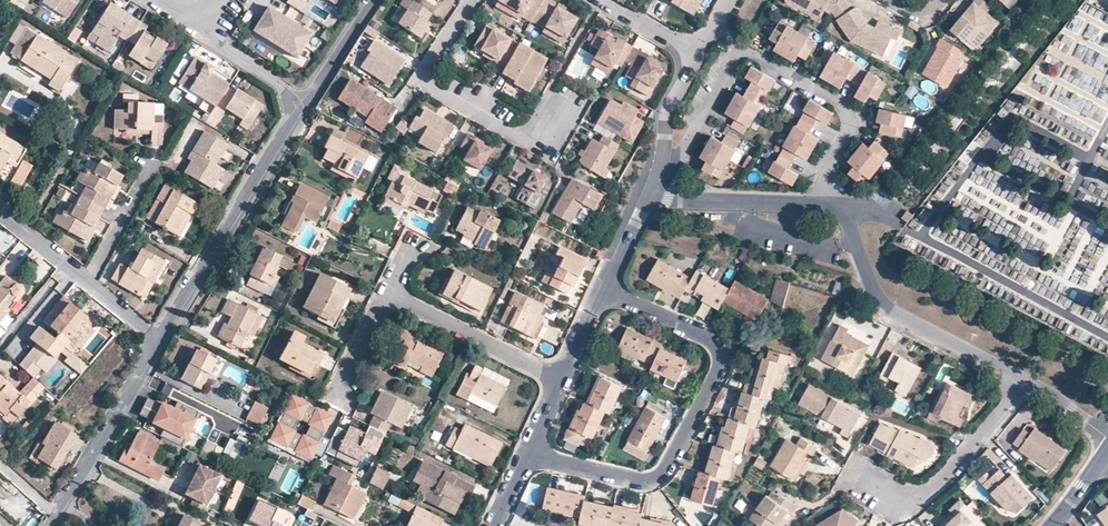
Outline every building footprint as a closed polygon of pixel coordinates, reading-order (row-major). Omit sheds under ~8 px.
[(45,3),(58,12),(68,18),(80,0),(47,0),(45,3)] [(141,22),(106,0),(103,0),(86,28),(122,51),(129,40),(141,22)] [(498,1),(521,15),(520,16),(531,22),(531,21),(543,0),(498,0),(498,1)] [(531,21),(544,28),(545,27),(564,38),(575,19),(563,11),(556,8),(558,4),(550,0),(543,0),(531,21)] [(666,0),(683,10),(689,0),(666,0)] [(697,3),(692,0),(689,0),(683,10),(690,14),(697,3)] [(802,2),(799,7),(817,18),(824,7),(831,11),(831,10),(837,0),(797,0),(802,2)] [(831,10),(836,15),(849,5),(846,0),(837,0),(831,10)] [(973,1),(986,11),(991,4),(985,0),(974,0),(973,1)] [(420,38),(429,24),(425,22),(431,13),(412,1),(397,23),(420,38)] [(519,19),(520,16),(521,15),(498,1),(495,6),(519,19)] [(998,21),(973,1),(950,29),(963,39),(965,37),(977,47),(998,21)] [(24,11),(31,15),(36,8),(29,4),(24,11)] [(875,47),(885,53),(894,38),(899,40),(903,32),(881,20),(877,27),(876,30),(872,28),(867,21),(854,4),(851,7),(837,18),(853,38),(874,50),(875,47)] [(836,15),(837,18),(851,7),(849,5),(836,15)] [(269,8),(254,32),(297,59),(312,36),(269,8)] [(64,23),(68,18),(58,12),(55,17),(64,23)] [(877,27),(867,21),(872,28),(876,30),(877,27)] [(146,59),(156,65),(169,47),(157,39),(154,43),(143,35),(146,31),(149,28),(141,22),(129,40),(137,45),(129,57),(142,65),(146,59)] [(787,25),(786,26),(779,22),(771,35),(779,39),(773,49),(794,61),(800,52),(807,56),(815,43),(807,38),(808,37),(787,25)] [(9,41),(15,45),(26,28),(20,24),(9,41)] [(1090,24),(1084,36),(1098,43),(1104,31),(1090,24)] [(504,68),(518,44),(485,25),(473,46),(483,52),(489,55),(487,58),(504,68)] [(561,43),(564,38),(545,27),(544,28),(542,32),(561,43)] [(26,28),(15,45),(10,53),(51,79),(48,85),(59,91),(78,61),(26,28)] [(233,38),(237,41),(243,31),(239,28),(233,38)] [(617,38),(616,40),(613,45),(605,40),(608,35),(599,30),(590,45),(598,50),(593,59),(602,64),(599,69),(607,74),(614,62),(621,66),(624,60),(632,47),(633,46),(617,38)] [(157,39),(146,31),(143,35),(154,43),(157,39)] [(616,40),(608,35),(605,40),(613,45),(616,40)] [(942,38),(937,45),(939,46),(923,74),(945,86),(961,58),(959,58),(964,50),(942,38)] [(388,85),(404,61),(373,40),(366,50),(369,52),(360,66),(388,85)] [(518,43),(518,44),(504,68),(501,73),(515,81),(518,76),(532,84),(546,60),(518,43)] [(639,51),(632,47),(624,60),(631,65),(639,51)] [(833,51),(832,53),(825,49),(818,62),(825,66),(819,76),(840,87),(845,78),(853,82),(860,69),(853,65),(854,63),(843,57),(833,51)] [(634,80),(630,85),(649,96),(664,72),(662,65),(648,57),(649,55),(639,51),(631,65),(625,76),(634,80)] [(1094,66),(1105,73),(1107,68),(1107,59),(1101,54),(1094,66)] [(195,58),(193,63),(203,69),(206,65),(195,58)] [(156,66),(156,65),(146,59),(142,65),(152,71),(156,66)] [(590,64),(599,69),(602,64),(593,59),(590,64)] [(111,66),(119,72),(123,66),(115,61),(111,66)] [(211,114),(228,88),(233,81),(220,74),(218,78),(211,74),(213,69),(206,65),(203,69),(193,63),(180,83),(205,98),(200,107),(211,114)] [(744,132),(749,124),(750,125),(756,115),(762,105),(760,104),(769,89),(770,90),(776,79),(752,65),(746,76),(756,82),(752,89),(747,96),(738,91),(732,101),(726,111),(736,117),(731,124),(744,132)] [(220,74),(213,69),(211,74),(218,78),(220,74)] [(878,79),(879,77),(868,71),(854,95),(865,101),(870,92),(878,96),(885,83),(878,79)] [(528,91),(532,84),(518,76),(515,81),(514,83),(528,91)] [(349,78),(336,98),(366,117),(363,122),(381,133),(396,109),(349,78)] [(235,92),(228,88),(211,114),(220,119),(227,108),(244,119),(247,116),(253,120),(263,105),(247,95),(245,98),(235,92)] [(238,88),(235,92),(245,98),(247,95),(238,88)] [(608,118),(604,126),(632,142),(643,122),(634,117),(638,110),(613,95),(601,114),(608,118)] [(828,123),(834,112),(810,98),(804,109),(805,110),(797,124),(796,123),(784,144),(785,145),(777,159),(776,159),(769,169),(793,183),(800,172),(790,167),(798,152),(808,158),(820,137),(810,132),(818,117),(828,123)] [(153,121),(153,115),(154,104),(129,103),(128,110),(115,109),(114,129),(126,129),(152,130),(152,134),(152,144),(162,144),(163,122),(153,121)] [(901,135),(906,112),(879,106),(876,120),(887,122),(885,131),(901,135)] [(453,125),(424,109),(418,119),(415,117),(409,128),(422,135),(418,142),(433,151),(442,136),(445,138),(453,125)] [(597,122),(604,126),(608,118),(601,114),(597,122)] [(248,128),(253,120),(247,116),(244,119),(240,124),(248,128)] [(402,119),(395,129),(403,134),(410,125),(402,119)] [(230,147),(207,133),(190,160),(194,162),(187,174),(214,191),(226,171),(218,167),(230,147)] [(1,170),(7,159),(16,165),(26,149),(0,134),(0,170),(1,170)] [(475,141),(476,139),(467,134),(460,147),(469,152),(464,160),(480,170),(491,150),(475,141)] [(716,178),(720,170),(722,171),(728,161),(734,150),(732,149),(737,142),(723,134),(719,142),(710,137),(704,147),(698,157),(707,163),(703,170),(716,178)] [(601,176),(605,168),(619,144),(603,135),(599,142),(592,138),(579,161),(582,164),(601,176)] [(322,158),(333,163),(339,166),(338,167),(337,170),(355,179),(356,179),(368,155),(329,136),(323,148),(327,149),(322,158)] [(884,159),(882,158),(888,151),(876,142),(871,148),(862,141),(847,160),(856,167),(850,173),(862,183),(868,176),(869,177),(884,159)] [(740,166),(746,157),(737,151),(732,161),(740,166)] [(26,177),(33,166),(23,160),(16,171),(26,177)] [(507,177),(515,181),(518,175),(527,180),(523,186),(520,192),(523,194),(520,201),(533,208),(541,194),(538,193),(546,179),(515,162),(507,177)] [(81,195),(101,206),(106,196),(104,194),(110,182),(116,185),(122,176),(99,163),(98,165),(93,174),(89,172),(90,170),(86,168),(85,169),(83,169),(76,180),(86,186),(81,195)] [(94,163),(90,170),(89,172),(93,174),(98,165),(94,163)] [(353,184),(356,179),(355,179),(337,170),(338,167),(339,166),(333,163),(328,171),(335,175),(353,184)] [(609,170),(605,168),(601,176),(605,178),(609,170)] [(402,209),(403,208),(405,203),(409,206),(424,212),(426,208),(433,212),(441,196),(399,175),(395,182),(392,181),(383,200),(402,209)] [(515,181),(523,186),(527,180),(518,175),(515,181)] [(601,195),(572,178),(553,211),(571,222),(581,203),(592,210),(601,195)] [(110,198),(116,185),(110,182),(104,194),(106,196),(101,206),(104,208),(110,198)] [(303,211),(318,219),(328,198),(300,184),(291,201),(294,203),(287,217),(287,218),(282,227),(293,232),(300,218),(301,216),(303,211)] [(189,212),(192,214),(198,204),(166,185),(147,218),(176,234),(188,213),(189,212)] [(92,229),(99,217),(96,215),(100,206),(101,206),(81,195),(75,206),(70,216),(66,214),(67,212),(63,210),(62,212),(60,210),(53,222),(80,237),(86,240),(92,229)] [(283,214),(287,217),(294,203),(291,201),(290,201),(283,214)] [(71,204),(67,212),(66,214),(70,216),(75,206),(71,204)] [(104,208),(101,206),(100,206),(96,215),(99,217),(104,208)] [(462,233),(463,233),(475,240),(474,241),(473,244),(484,249),(498,222),(478,213),(477,214),(466,208),(455,229),(462,233)] [(315,223),(318,219),(303,211),(301,216),(300,218),(293,232),(297,234),(305,218),(315,223)] [(180,237),(192,214),(189,212),(188,213),(176,234),(180,237)] [(471,247),(473,244),(474,241),(475,240),(463,233),(459,241),(471,247)] [(250,260),(255,263),(255,262),(263,247),(258,244),(250,260)] [(565,293),(569,285),(574,275),(577,276),(586,258),(560,246),(555,255),(562,258),(549,284),(565,293)] [(282,257),(263,247),(255,262),(255,263),(249,274),(252,276),(246,286),(263,294),(277,266),(288,271),(292,261),(283,256),(282,257)] [(148,280),(153,282),(165,261),(142,248),(130,269),(120,263),(112,279),(140,295),(148,280)] [(681,296),(685,290),(692,278),(658,259),(648,278),(681,296)] [(453,270),(450,277),(443,290),(454,295),(453,299),(477,310),(479,311),(490,288),(453,270)] [(692,278),(685,290),(719,308),(724,300),(730,289),(696,270),(692,278)] [(341,297),(346,299),(350,289),(320,274),(303,308),(320,317),(322,312),(335,319),(340,309),(337,307),(341,298),(341,297)] [(475,313),(477,310),(453,299),(454,295),(443,290),(450,277),(446,275),(440,288),(439,291),(437,294),(475,313)] [(578,277),(577,276),(574,275),(569,285),(573,287),(578,277)] [(14,302),(11,300),(14,296),(19,296),(22,292),(22,289),(21,286),(16,284),(6,276),(0,283),(0,320),(14,302)] [(784,303),(791,282),(780,279),(774,300),(784,303)] [(145,297),(153,282),(148,280),(140,295),(144,297),(145,297)] [(730,289),(724,300),(757,319),(768,299),(735,281),(730,289)] [(500,321),(528,335),(539,313),(542,306),(514,292),(500,321)] [(93,329),(96,324),(63,296),(42,320),(58,334),(67,341),(63,345),(72,353),(77,346),(93,329)] [(348,300),(346,299),(341,297),(341,298),(337,307),(340,309),(335,319),(322,312),(320,317),(318,321),(335,329),(338,320),(344,309),(348,301),(348,300)] [(249,327),(255,313),(228,300),(222,313),(232,317),(228,324),(221,338),(227,341),(225,344),(236,349),(238,346),(243,339),(249,327)] [(703,303),(698,316),(706,319),(711,305),(703,303)] [(262,317),(255,313),(249,327),(243,339),(238,346),(245,349),(262,317)] [(539,313),(528,335),(533,337),(543,316),(544,316),(539,313)] [(218,336),(221,338),(228,324),(224,323),(217,336),(218,336)] [(824,358),(855,375),(871,346),(849,334),(851,329),(842,324),(824,358)] [(39,325),(29,337),(36,343),(18,364),(32,377),(40,368),(43,370),(63,345),(67,341),(58,334),(54,339),(39,325)] [(408,361),(420,367),(432,373),(441,354),(417,341),(419,338),(398,327),(391,341),(400,346),(393,362),(404,368),(408,361)] [(653,364),(661,348),(662,344),(627,327),(618,348),(652,364),(653,364)] [(96,331),(93,329),(77,346),(80,349),(96,331)] [(279,359),(290,365),(291,365),(308,374),(314,364),(318,366),(322,356),(300,346),(304,338),(294,332),(279,359)] [(199,351),(207,355),(209,350),(202,346),(199,351)] [(687,360),(661,348),(653,364),(652,364),(651,369),(677,381),(687,360)] [(181,380),(200,390),(216,359),(207,355),(199,351),(196,350),(181,380)] [(744,392),(765,398),(770,400),(773,391),(773,390),(781,363),(786,365),(789,366),(792,356),(770,350),(767,358),(761,357),(752,384),(747,382),(744,392)] [(906,395),(907,395),(922,369),(893,353),(880,376),(887,380),(889,376),(899,382),(896,389),(906,395)] [(778,391),(786,365),(781,363),(773,390),(778,391)] [(320,367),(318,366),(314,364),(308,374),(291,365),(290,365),(288,369),(304,377),(306,378),(313,382),(320,367)] [(470,394),(496,406),(505,388),(480,376),(482,369),(474,365),(466,380),(464,379),(455,396),(466,401),(470,394)] [(430,377),(432,373),(420,367),(418,372),(430,377)] [(483,368),(482,369),(480,376),(505,388),(509,381),(483,368)] [(18,417),(30,402),(20,393),(18,396),(4,383),(6,380),(0,375),(0,410),(5,414),(9,410),(18,417)] [(25,385),(36,396),(44,388),(36,380),(32,377),(25,385)] [(601,377),(590,404),(606,411),(610,413),(622,387),(601,377)] [(19,392),(6,380),(4,383),(18,396),(20,393),(19,392)] [(839,433),(846,437),(860,414),(809,384),(799,403),(822,417),(842,428),(839,433)] [(962,407),(966,409),(970,401),(972,397),(948,384),(944,392),(941,390),(926,418),(936,424),(939,419),(958,430),(962,422),(956,418),(962,407)] [(19,392),(20,393),(30,402),(36,396),(25,385),(19,392)] [(381,391),(377,400),(380,404),(374,415),(369,425),(370,425),(384,433),(389,422),(393,424),(397,416),(405,420),(412,406),(381,391)] [(735,419),(750,424),(756,426),(765,398),(744,392),(735,419)] [(309,462),(331,416),(292,397),(283,416),(286,418),(282,426),(279,424),(272,439),(298,451),(295,456),(309,462)] [(160,436),(181,446),(199,411),(178,401),(173,409),(157,401),(156,402),(147,398),(139,413),(148,418),(147,418),(164,427),(160,436)] [(370,413),(374,415),(380,404),(377,400),(370,413)] [(247,419),(259,425),(267,407),(255,401),(247,419)] [(606,411),(590,404),(585,401),(581,409),(574,428),(573,428),(570,427),(565,438),(580,444),(581,442),(590,446),(606,411)] [(624,448),(643,459),(668,412),(649,402),(624,448)] [(578,408),(570,427),(573,428),(574,428),(581,409),(578,408)] [(10,425),(18,417),(9,410),(5,414),(2,418),(10,425)] [(401,428),(405,420),(397,416),(393,424),(401,428)] [(745,442),(750,424),(735,419),(729,417),(726,426),(720,445),(736,450),(742,452),(745,442)] [(38,458),(53,466),(56,468),(67,450),(66,449),(74,434),(54,423),(42,443),(42,444),(45,445),(38,458)] [(868,444),(876,448),(877,446),(886,451),(885,453),(894,458),(896,454),(901,458),(899,461),(910,467),(912,468),(916,457),(922,460),(931,456),(937,445),(921,436),(919,438),(910,433),(909,434),(900,429),(899,431),(888,425),(887,427),(880,423),(868,444)] [(756,426),(750,424),(745,442),(745,443),(750,444),(756,426)] [(384,433),(370,425),(365,434),(349,426),(346,432),(337,427),(324,452),(348,463),(356,446),(366,451),(374,455),(385,433),(384,433)] [(444,446),(488,467),(500,443),(464,425),(461,431),(453,427),(444,446)] [(723,425),(717,444),(720,445),(726,426),(723,425)] [(1034,463),(1035,462),(1038,458),(1053,469),(1065,452),(1034,429),(1030,435),(1023,431),(1013,444),(1020,448),(1017,451),(1034,463)] [(140,431),(133,444),(130,450),(126,447),(119,460),(158,480),(165,467),(150,460),(160,442),(140,431)] [(811,453),(812,453),(816,446),(801,437),(797,444),(787,438),(771,465),(791,477),(806,450),(807,450),(811,453)] [(42,444),(42,443),(39,441),(29,458),(50,471),(53,466),(38,458),(45,445),(42,444)] [(217,446),(207,441),(199,456),(209,461),(217,446)] [(736,450),(720,445),(717,444),(715,444),(714,444),(706,473),(721,478),(727,479),(736,450)] [(223,449),(217,446),(209,461),(216,464),(223,449)] [(356,446),(348,463),(358,468),(366,451),(356,446)] [(796,481),(812,453),(811,453),(807,450),(806,450),(791,477),(796,481)] [(759,454),(754,463),(762,468),(768,459),(759,454)] [(912,468),(922,460),(916,457),(912,468)] [(1050,473),(1053,469),(1038,458),(1035,462),(1050,473)] [(423,461),(415,477),(462,500),(465,492),(471,495),(475,487),(469,484),(423,461)] [(322,503),(352,518),(365,492),(351,485),(356,476),(331,463),(326,473),(334,477),(322,503)] [(193,500),(190,508),(202,514),(224,471),(212,464),(208,472),(199,467),(185,496),(193,500)] [(391,475),(377,468),(370,483),(384,489),(391,475)] [(721,478),(706,473),(700,471),(692,499),(713,506),(721,478)] [(1033,497),(1018,480),(1013,485),(1009,480),(1008,480),(1000,471),(992,478),(988,474),(980,481),(1006,511),(1019,511),(1033,497)] [(1014,475),(1008,480),(1009,480),(1013,485),(1018,480),(1014,475)] [(455,501),(460,504),(462,500),(415,477),(413,481),(421,484),(435,491),(429,503),(449,513),(455,501)] [(422,499),(429,503),(435,491),(421,484),(417,492),(423,495),(422,499)] [(580,517),(583,500),(584,495),(547,487),(543,509),(580,517)] [(443,519),(386,491),(383,498),(413,513),(407,525),(439,525),(443,519)] [(792,513),(798,505),(773,491),(769,497),(766,495),(749,519),(759,525),(775,525),(777,523),(787,510),(792,513)] [(316,503),(302,495),(297,504),(311,511),(316,503)] [(287,513),(258,500),(247,521),(256,525),(280,525),(286,514),(287,513)] [(580,517),(578,522),(597,525),(608,525),(613,507),(583,500),(580,517)] [(953,514),(955,517),(946,525),(943,523),(939,525),(983,525),(960,500),(949,510),(953,514)] [(454,515),(460,504),(455,501),(449,513),(454,515)] [(1022,514),(1031,522),(1041,510),(1033,502),(1022,514)] [(613,503),(613,507),(634,512),(635,508),(613,503)] [(1097,515),(1105,525),(1107,525),(1107,506),(1097,515)] [(640,517),(641,513),(634,512),(613,507),(608,525),(639,525),(640,517)] [(859,521),(842,509),(814,525),(856,525),(859,521)] [(792,513),(787,510),(777,523),(781,525),(782,525),(783,525),(792,513)] [(178,525),(197,525),(198,523),(175,512),(171,521),(179,525),(178,525)] [(287,513),(286,514),(280,525),(287,525),(292,517),(292,516),(287,513)] [(943,523),(946,525),(955,517),(953,514),(943,523)] [(669,523),(640,517),(639,525),(669,525),(669,523)]
